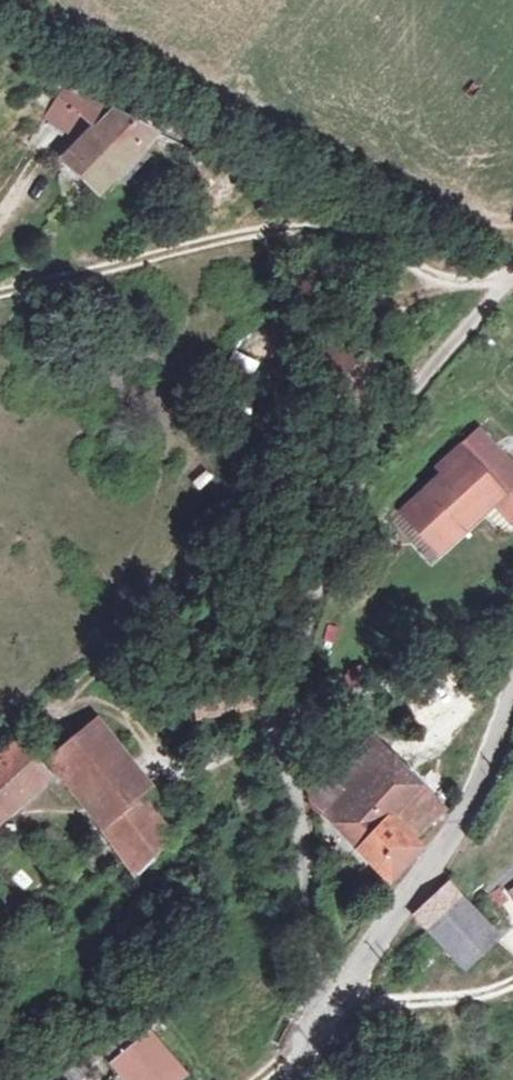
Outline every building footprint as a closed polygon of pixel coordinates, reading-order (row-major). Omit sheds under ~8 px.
[(1,14),(10,21),(18,10),(9,3),(1,14)] [(93,113),(73,95),(38,138),(52,150),(68,131),(72,134),(83,121),(85,123),(93,113)] [(166,134),(122,116),(73,165),(106,197),(166,134)] [(248,385),(258,362),(233,351),(223,374),(248,385)] [(481,433),(439,469),(444,475),(403,511),(442,555),(499,505),(512,521),(512,470),(481,433)] [(120,743),(96,719),(47,765),(101,827),(133,874),(172,838),(145,798),(110,755),(120,743)] [(365,805),(344,825),(390,877),(422,848),(414,837),(444,810),(375,733),(339,775),(365,805)] [(46,780),(15,747),(0,760),(0,821),(46,780)] [(365,805),(339,775),(330,770),(311,773),(318,815),(344,825),(365,805)] [(462,894),(450,880),(420,907),(417,913),(428,925),(462,894)] [(462,894),(428,925),(467,966),(497,936),(462,894)] [(112,1059),(146,1032),(129,1012),(97,1040),(112,1059)] [(146,1032),(112,1059),(129,1079),(182,1079),(185,1078),(146,1032)]
